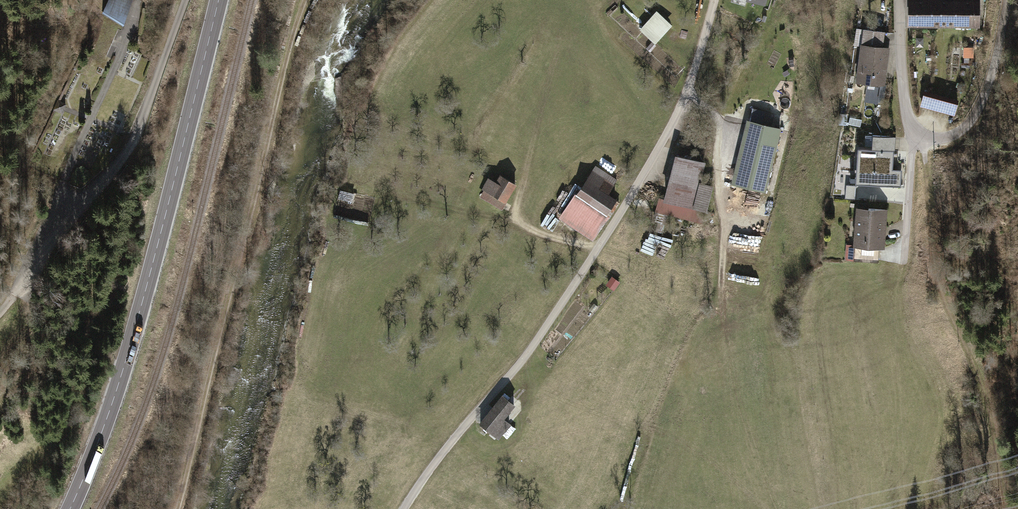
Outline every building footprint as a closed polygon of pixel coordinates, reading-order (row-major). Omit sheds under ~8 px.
[(127,22),(138,0),(109,0),(105,11),(123,20),(127,22)] [(913,26),(980,26),(981,0),(913,0),(913,26)] [(676,22),(661,8),(643,26),(659,40),(676,22)] [(887,31),(867,28),(859,81),(887,85),(893,47),(885,46),(887,31)] [(961,102),(928,91),(923,105),(956,117),(961,102)] [(58,103),(66,108),(71,99),(63,94),(62,94),(57,102),(58,103)] [(751,117),(763,120),(765,110),(753,107),(751,117)] [(782,127),(749,119),(734,183),(768,190),(782,127)] [(896,148),(874,147),(872,174),(895,175),(896,148)] [(669,200),(661,198),(657,212),(702,223),(706,209),(710,210),(717,184),(703,181),(708,162),(680,155),(669,200)] [(620,178),(597,164),(562,218),(593,239),(618,200),(610,195),(620,178)] [(500,181),(493,179),(482,197),(504,211),(521,184),(504,174),(500,181)] [(896,178),(882,177),(882,185),(896,186),(896,178)] [(890,207),(860,206),(858,259),(880,260),(881,246),(888,246),(890,207)] [(519,403),(505,392),(483,422),(502,436),(513,422),(507,418),(519,403)] [(385,500),(380,508),(397,508),(398,508),(385,500)]
